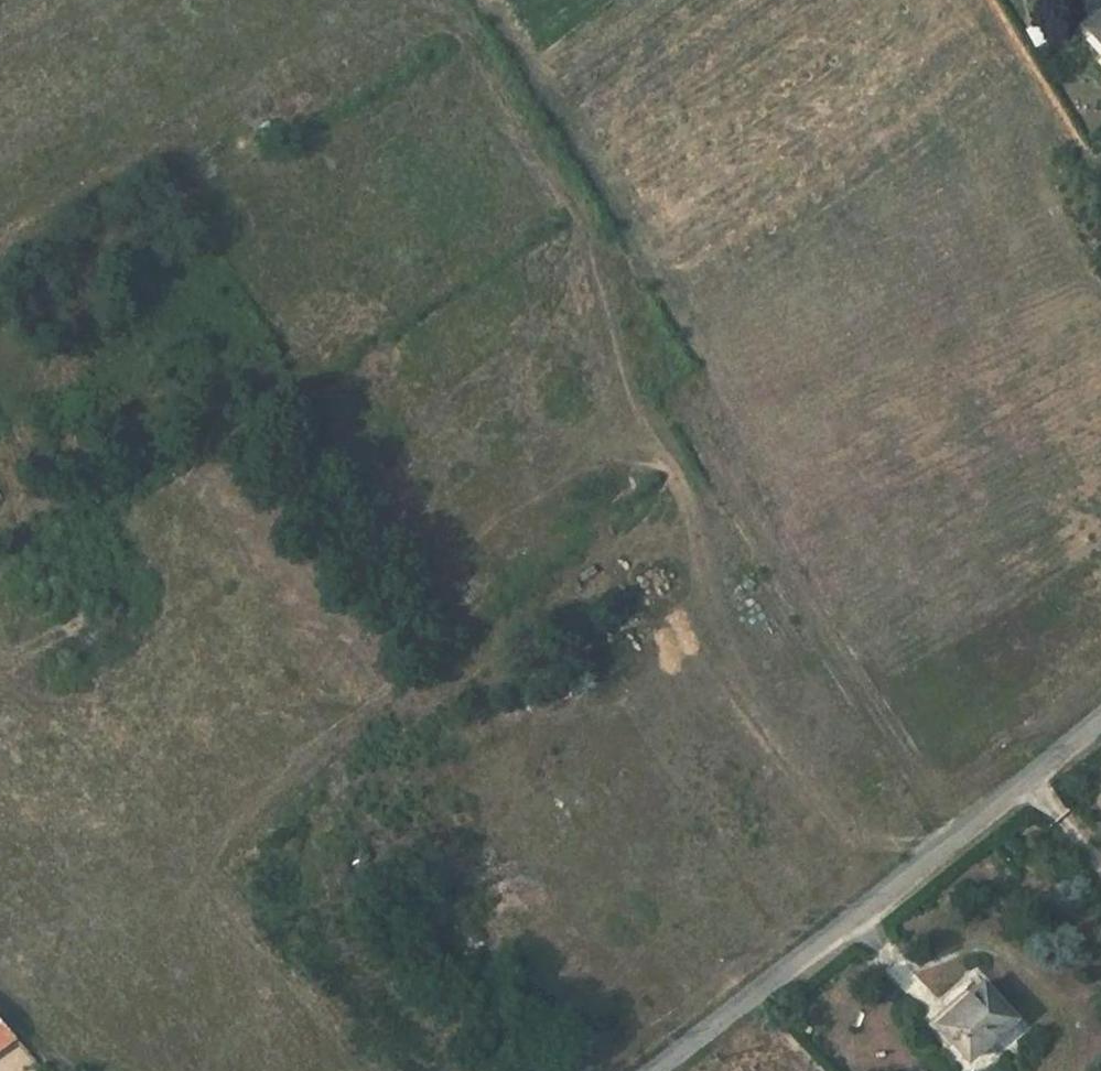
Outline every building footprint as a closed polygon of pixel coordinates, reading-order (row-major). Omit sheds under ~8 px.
[(1088,27),(1100,41),(1100,14),(1088,27)] [(937,1025),(968,1060),(1013,1019),(982,983),(937,1025)] [(14,1038),(0,1022),(0,1047),(14,1038)]
